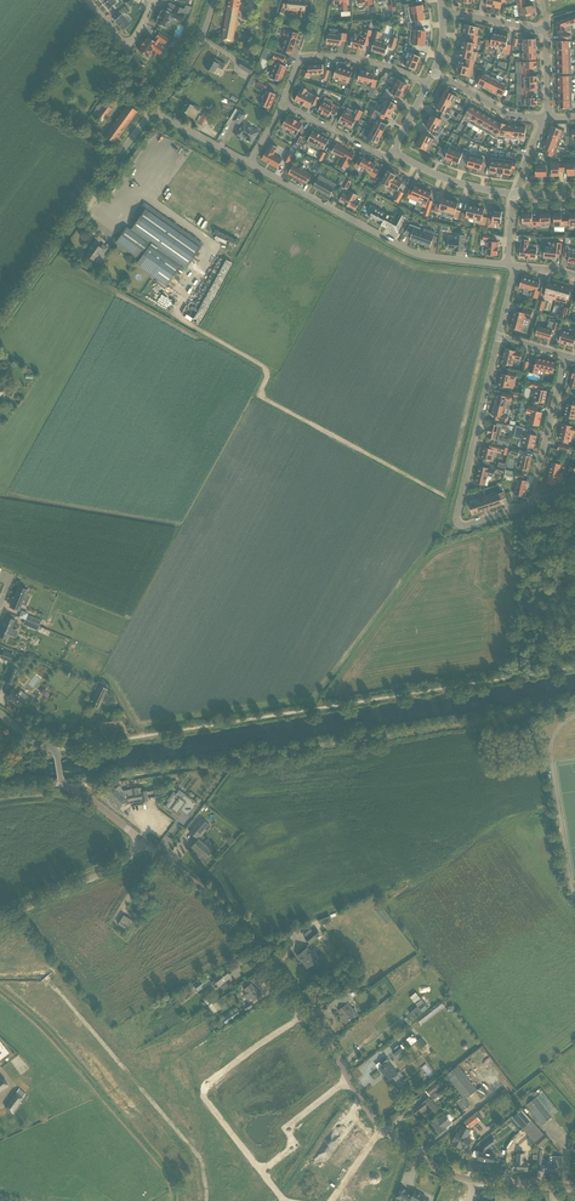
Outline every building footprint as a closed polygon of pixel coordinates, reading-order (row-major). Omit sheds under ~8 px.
[(108,9),(112,6),(115,9),(123,3),(121,0),(100,0),(108,9)] [(228,41),(233,42),(241,0),(229,0),(222,40),(228,41)] [(304,0),(288,0),(288,5),(286,5),(287,4),(281,3),(279,11),(284,12),(286,8),(287,8),(287,9),(298,10),(299,8),(301,9),(302,9),(305,9),(305,12),(307,0),(304,0)] [(334,5),(340,5),(341,12),(347,12),(347,16),(351,16),(350,8),(347,8),(347,4),(348,4),(348,0),(334,0),(334,5)] [(396,9),(394,0),(377,0),(378,3),(383,2),(384,3),(389,2),(390,10),(396,9)] [(506,0),(495,0),(493,8),(500,9),(502,2),(506,3),(506,0)] [(424,13),(422,5),(414,7),(414,3),(403,5),(404,9),(408,8),(409,15),(424,13)] [(526,3),(517,5),(518,9),(517,9),(519,16),(525,15),(526,17),(531,15),(531,14),(534,13),(533,6),(526,7),(526,3)] [(118,17),(114,20),(123,31),(130,25),(123,16),(130,11),(125,5),(115,13),(118,17)] [(157,19),(155,24),(166,28),(171,17),(177,20),(180,12),(183,13),(184,9),(175,5),(173,9),(167,6),(165,11),(161,9),(159,13),(157,19)] [(425,20),(424,13),(409,15),(411,22),(408,23),(408,26),(416,26),(416,22),(425,20)] [(571,25),(568,18),(557,22),(557,31),(565,31),(565,27),(571,25)] [(471,35),(470,39),(478,40),(478,36),(477,36),(479,28),(465,25),(463,33),(471,35)] [(416,30),(416,26),(408,26),(408,30),(411,30),(410,37),(424,39),(425,31),(416,30)] [(375,40),(371,51),(385,56),(388,47),(389,47),(395,49),(398,39),(398,31),(398,29),(395,28),(395,30),(392,37),(390,45),(389,44),(388,44),(378,41),(379,39),(379,40),(379,39),(381,33),(375,31),(373,38),(376,38),(375,40)] [(365,45),(368,46),(372,31),(366,29),(363,39),(359,38),(358,39),(353,37),(350,47),(363,50),(365,45)] [(291,55),(299,34),(289,31),(285,30),(289,32),(282,51),(291,55)] [(142,45),(138,50),(148,57),(153,49),(156,51),(159,47),(156,45),(157,44),(159,40),(165,44),(168,39),(159,33),(155,38),(156,38),(154,42),(148,37),(144,42),(143,42),(141,45),(142,45)] [(328,34),(326,44),(341,46),(341,41),(346,42),(347,34),(338,33),(338,35),(328,34)] [(497,51),(498,48),(501,35),(493,33),(491,41),(487,40),(485,48),(497,51)] [(509,55),(511,45),(507,44),(508,37),(501,35),(498,48),(503,49),(502,53),(509,55)] [(424,46),(424,39),(410,37),(410,45),(424,46)] [(473,52),(474,47),(476,47),(478,40),(470,39),(469,42),(463,41),(461,49),(473,52)] [(557,41),(557,50),(571,49),(571,41),(557,41)] [(412,54),(413,49),(409,48),(406,47),(405,51),(408,52),(405,58),(418,64),(421,57),(412,54)] [(476,52),(473,52),(461,49),(459,57),(467,59),(466,63),(474,64),(476,52)] [(571,57),(571,49),(557,50),(558,58),(571,57)] [(270,78),(281,82),(287,67),(282,65),(283,62),(283,63),(285,58),(275,54),(273,59),(279,61),(278,63),(276,63),(270,78)] [(571,66),(571,57),(558,58),(558,66),(571,66)] [(415,70),(418,64),(405,58),(402,65),(415,70)] [(223,70),(226,64),(217,60),(216,62),(211,59),(208,64),(207,64),(205,67),(206,68),(206,69),(214,73),(218,66),(219,67),(223,70)] [(255,68),(242,61),(239,67),(251,74),(255,68)] [(537,69),(536,61),(520,62),(521,73),(529,73),(529,69),(537,69)] [(473,69),(474,64),(466,63),(465,67),(458,65),(455,73),(470,77),(473,69)] [(308,66),(308,70),(305,70),(302,77),(307,78),(308,76),(309,75),(323,74),(323,73),(325,73),(324,76),(328,78),(330,71),(326,70),(323,70),(323,65),(308,66)] [(572,74),(571,66),(558,66),(558,74),(572,74)] [(352,72),(337,67),(333,78),(342,81),(341,83),(346,85),(347,83),(348,83),(351,84),(353,78),(350,78),(352,72)] [(360,71),(358,81),(363,83),(363,84),(368,86),(371,87),(370,92),(374,93),(377,88),(375,88),(377,80),(373,79),(375,74),(370,73),(365,72),(360,71)] [(59,72),(52,82),(57,85),(59,82),(57,81),(60,78),(61,79),(63,76),(59,72)] [(490,76),(484,73),(478,85),(484,88),(490,76)] [(529,77),(529,73),(521,73),(521,84),(537,84),(537,76),(529,77)] [(254,86),(257,78),(252,76),(249,84),(254,86)] [(496,79),(490,76),(484,88),(490,91),(496,79)] [(572,84),(572,76),(558,77),(558,85),(572,84)] [(393,86),(404,91),(407,85),(396,79),(393,86)] [(502,82),(496,79),(490,91),(495,94),(502,82)] [(263,88),(260,96),(263,97),(260,105),(270,109),(276,94),(266,90),(266,89),(267,90),(269,85),(259,80),(256,85),(263,88)] [(508,85),(502,82),(495,94),(502,97),(508,85)] [(537,91),(537,84),(521,84),(521,95),(530,95),(530,91),(537,91)] [(572,93),(572,84),(558,85),(559,93),(572,93)] [(384,94),(391,97),(393,94),(400,98),(404,91),(393,86),(392,86),(394,86),(391,91),(386,89),(384,94)] [(295,101),(301,104),(301,105),(304,106),(309,108),(311,104),(315,106),(320,98),(315,95),(314,98),(306,94),(308,90),(303,87),(301,91),(300,91),(295,101)] [(442,97),(455,103),(458,97),(445,91),(442,97)] [(572,101),(572,93),(559,93),(559,101),(558,101),(572,101)] [(381,105),(393,111),(397,105),(389,101),(391,97),(384,94),(382,97),(384,98),(381,105)] [(530,98),(530,95),(521,95),(522,106),(538,106),(537,98),(530,98)] [(439,102),(452,109),(455,103),(442,97),(439,102)] [(101,101),(91,115),(102,122),(106,117),(108,113),(112,109),(105,104),(101,101)] [(573,109),(572,101),(558,101),(559,109),(573,109)] [(186,102),(181,110),(188,115),(187,115),(193,119),(199,109),(194,105),(193,106),(186,102)] [(318,111),(320,112),(320,113),(323,114),(329,117),(331,113),(336,115),(340,108),(332,103),(331,106),(323,102),(318,111)] [(441,116),(449,120),(452,114),(447,112),(449,108),(451,109),(452,109),(439,102),(436,109),(443,112),(441,116)] [(127,105),(104,136),(114,143),(137,112),(127,105)] [(373,109),(371,113),(381,117),(384,119),(385,116),(390,118),(393,111),(381,105),(378,111),(373,109)] [(476,109),(470,106),(463,119),(468,122),(476,109)] [(344,111),(338,122),(351,129),(356,120),(358,121),(363,112),(356,108),(355,112),(348,108),(346,112),(344,111)] [(481,113),(476,109),(468,122),(474,126),(481,113)] [(204,110),(198,123),(205,127),(212,114),(204,110)] [(239,110),(232,120),(240,125),(246,114),(239,110)] [(371,113),(369,116),(374,119),(371,125),(384,131),(387,125),(382,122),(384,119),(381,117),(371,113)] [(487,116),(481,113),(474,126),(479,129),(487,116)] [(449,120),(441,116),(440,119),(432,115),(429,121),(441,127),(444,122),(446,123),(448,119),(449,120)] [(492,119),(487,116),(479,129),(485,132),(492,119)] [(282,127),(297,135),(303,125),(297,122),(297,121),(293,119),(293,120),(287,117),(282,127)] [(498,122),(497,122),(492,119),(485,132),(490,135),(498,122)] [(438,133),(441,127),(429,121),(425,127),(433,131),(431,134),(438,138),(441,134),(438,133)] [(490,135),(497,139),(502,123),(498,122),(490,135)] [(239,131),(236,136),(241,139),(243,137),(247,140),(247,141),(250,142),(251,142),(252,143),(255,137),(258,132),(244,123),(239,131)] [(507,125),(502,123),(497,139),(505,140),(507,125)] [(368,131),(380,137),(384,131),(371,125),(368,131)] [(552,127),(549,134),(562,139),(565,131),(552,127)] [(320,148),(324,150),(329,140),(313,131),(308,141),(308,142),(308,143),(314,147),(316,144),(320,147),(320,148)] [(380,137),(368,131),(365,137),(377,144),(380,137)] [(422,134),(419,140),(432,146),(435,140),(422,134)] [(559,147),(562,139),(549,134),(546,142),(559,147)] [(299,135),(293,146),(297,148),(303,137),(299,135)] [(416,146),(429,152),(432,146),(419,140),(416,146)] [(448,142),(444,149),(448,151),(445,159),(452,161),(457,148),(451,145),(451,143),(448,142)] [(556,154),(559,147),(546,142),(543,149),(546,150),(554,153),(553,153),(556,154)] [(278,168),(282,160),(273,155),(277,147),(271,144),(267,151),(262,160),(278,168)] [(337,144),(332,152),(343,158),(338,168),(344,172),(350,161),(351,162),(352,159),(353,159),(353,158),(355,154),(347,150),(347,152),(344,150),(345,148),(337,144)] [(457,148),(452,161),(458,164),(462,156),(465,157),(466,153),(468,150),(464,149),(462,153),(456,151),(457,148)] [(318,159),(322,162),(326,153),(322,151),(318,159)] [(284,161),(289,164),(293,155),(289,152),(284,161)] [(471,153),(467,167),(474,168),(478,155),(471,153)] [(478,155),(474,168),(481,170),(483,162),(487,163),(488,157),(478,155)] [(488,157),(487,163),(491,164),(490,172),(497,173),(499,159),(488,157)] [(368,161),(364,158),(361,162),(358,160),(354,167),(358,169),(360,166),(363,168),(362,170),(367,172),(368,171),(376,175),(375,178),(379,170),(375,168),(376,165),(372,163),(372,162),(368,160),(368,161)] [(117,235),(111,243),(138,262),(136,264),(166,286),(153,304),(161,309),(164,305),(176,314),(185,302),(181,299),(195,279),(182,270),(184,267),(186,268),(201,248),(210,254),(245,205),(181,159),(148,205),(144,202),(134,217),(138,219),(130,230),(126,227),(120,237),(117,235)] [(505,163),(506,160),(499,159),(497,173),(504,174),(505,163)] [(505,163),(504,174),(511,175),(512,170),(515,170),(516,162),(513,162),(513,161),(506,160),(505,163)] [(559,172),(563,172),(563,164),(559,164),(559,163),(551,164),(552,176),(559,176),(559,172)] [(567,163),(563,164),(563,172),(567,172),(567,176),(574,175),(574,163),(567,163)] [(293,165),(288,174),(307,184),(312,175),(308,172),(305,171),(301,169),(293,165)] [(547,165),(536,165),(536,168),(536,176),(547,176),(547,165)] [(387,171),(381,182),(389,187),(390,187),(398,191),(402,183),(394,179),(396,176),(387,171)] [(320,175),(313,187),(330,197),(335,188),(325,183),(327,179),(320,175)] [(343,187),(347,190),(351,182),(347,179),(343,187)] [(418,202),(423,190),(415,186),(413,191),(409,189),(407,194),(406,193),(405,196),(418,202)] [(432,193),(423,190),(418,202),(419,200),(424,202),(422,206),(426,208),(425,211),(429,213),(433,201),(429,200),(432,193)] [(339,201),(345,204),(345,205),(349,207),(350,207),(356,210),(360,203),(355,200),(358,196),(350,191),(348,196),(343,193),(339,201)] [(440,205),(436,204),(434,212),(441,214),(442,211),(447,212),(450,200),(443,198),(440,205)] [(450,200),(447,212),(446,215),(458,219),(460,211),(456,210),(458,203),(450,200)] [(476,207),(468,206),(467,213),(462,212),(461,220),(468,222),(469,218),(474,219),(476,207)] [(485,209),(476,207),(474,219),(479,220),(478,224),(485,225),(487,218),(483,217),(485,209)] [(374,209),(369,218),(377,222),(386,227),(387,226),(391,229),(397,232),(406,217),(400,214),(396,221),(389,217),(390,216),(389,216),(389,217),(387,216),(388,215),(376,208),(375,209),(374,209)] [(502,211),(493,211),(493,218),(488,218),(487,227),(495,228),(495,223),(501,224),(502,211)] [(550,223),(550,213),(540,213),(540,218),(536,218),(536,226),(541,226),(541,223),(550,223)] [(554,228),(566,227),(565,217),(562,217),(562,213),(554,213),(554,228)] [(565,217),(566,227),(566,229),(570,229),(570,225),(574,225),(574,213),(569,213),(569,217),(565,217)] [(536,228),(536,226),(536,218),(532,218),(532,214),(522,214),(522,224),(528,223),(528,228),(536,228)] [(420,243),(424,232),(420,230),(421,228),(410,224),(405,233),(411,236),(410,240),(420,243)] [(420,243),(430,247),(432,242),(433,240),(435,233),(425,229),(424,232),(420,243)] [(455,240),(449,240),(448,249),(454,250),(454,251),(463,252),(465,236),(455,235),(455,240)] [(485,254),(485,255),(497,256),(497,255),(498,248),(498,247),(498,242),(493,242),(493,241),(494,237),(484,235),(483,239),(487,240),(487,241),(486,247),(483,247),(482,254),(485,254)] [(522,239),(521,248),(520,248),(519,257),(525,258),(525,259),(530,259),(536,259),(537,250),(528,249),(529,240),(522,239)] [(543,258),(556,260),(557,254),(561,255),(562,243),(553,242),(553,248),(545,247),(543,258)] [(104,254),(107,248),(102,245),(100,248),(93,243),(90,246),(91,247),(85,255),(97,263),(100,259),(97,257),(101,252),(104,254)] [(574,253),(574,250),(568,248),(569,246),(564,245),(563,256),(567,257),(567,256),(569,257),(568,262),(574,264),(574,253)] [(200,310),(206,313),(229,269),(217,263),(193,311),(198,314),(200,310)] [(522,277),(519,288),(530,291),(528,295),(530,296),(529,296),(538,299),(540,291),(537,291),(540,282),(522,277)] [(556,297),(560,286),(548,282),(545,294),(544,297),(548,298),(549,295),(556,297)] [(571,289),(560,286),(556,297),(555,300),(560,301),(561,298),(567,300),(571,289)] [(533,311),(523,308),(521,312),(515,311),(510,328),(520,331),(524,318),(529,320),(530,319),(530,320),(533,311)] [(538,326),(535,335),(550,340),(553,330),(552,330),(552,329),(557,330),(559,323),(554,322),(553,327),(548,325),(547,329),(538,326)] [(559,342),(564,343),(564,344),(568,345),(574,346),(574,342),(574,328),(574,329),(573,328),(572,333),(562,331),(559,342)] [(522,353),(516,352),(516,351),(505,349),(502,364),(512,366),(514,359),(520,360),(522,353)] [(553,373),(556,363),(536,358),(535,365),(531,364),(529,372),(537,374),(538,369),(553,373)] [(507,375),(501,373),(498,386),(509,388),(511,380),(515,381),(517,373),(508,371),(507,375)] [(533,402),(538,404),(539,402),(544,403),(547,391),(542,390),(543,385),(534,383),(533,387),(537,388),(534,398),(533,402)] [(494,405),(506,407),(507,401),(511,402),(513,394),(502,392),(501,395),(496,394),(494,405)] [(574,420),(574,401),(573,400),(572,405),(567,404),(564,417),(574,420)] [(506,407),(494,405),(492,415),(496,416),(495,420),(506,422),(508,415),(504,414),(506,407)] [(539,426),(542,413),(537,411),(538,407),(528,405),(526,413),(527,413),(527,415),(530,416),(528,424),(539,426)] [(487,438),(496,440),(498,440),(501,429),(507,430),(508,425),(494,422),(493,424),(495,424),(495,425),(490,424),(490,428),(489,427),(487,434),(488,434),(487,438)] [(562,424),(559,439),(564,441),(563,444),(568,445),(569,441),(571,442),(573,433),(574,433),(574,427),(573,427),(573,426),(562,424)] [(516,426),(515,433),(516,434),(520,435),(520,434),(525,436),(524,439),(522,446),(534,449),(537,436),(530,434),(531,429),(516,426)] [(518,447),(520,439),(514,437),(512,446),(518,447)] [(503,447),(490,444),(489,448),(484,447),(481,459),(491,461),(493,461),(494,456),(492,456),(493,452),(502,454),(506,455),(508,448),(503,447)] [(511,448),(510,453),(516,455),(515,457),(521,459),(519,469),(528,471),(532,457),(522,455),(519,454),(519,450),(511,448)] [(557,482),(562,483),(564,472),(559,471),(561,464),(552,462),(547,483),(556,486),(557,482)] [(486,480),(491,481),(492,476),(493,476),(495,471),(488,469),(489,468),(480,466),(476,483),(485,485),(486,480)] [(523,480),(524,475),(516,474),(515,478),(518,479),(514,495),(524,497),(528,481),(523,480)] [(486,495),(490,508),(503,504),(502,499),(506,498),(503,492),(496,494),(496,496),(491,497),(490,494),(486,496),(486,495)] [(472,514),(490,508),(486,495),(475,499),(476,502),(469,505),(472,514)] [(14,601),(11,608),(19,611),(22,604),(26,605),(28,601),(24,599),(27,590),(18,587),(13,600),(14,601)] [(21,610),(19,617),(25,619),(28,613),(21,610)] [(7,639),(8,637),(9,635),(11,636),(14,630),(11,629),(12,627),(13,626),(15,620),(14,621),(7,617),(5,622),(4,622),(5,621),(4,621),(2,627),(2,629),(1,629),(0,631),(0,637),(7,639)] [(33,617),(31,621),(40,625),(42,620),(33,617)] [(13,655),(4,651),(2,654),(0,653),(0,657),(10,661),(13,655)] [(10,666),(4,681),(12,684),(18,669),(20,666),(12,663),(10,666)] [(98,710),(108,689),(99,685),(90,706),(98,710)] [(12,689),(6,697),(18,707),(24,700),(28,696),(23,692),(20,696),(17,694),(12,689)] [(114,717),(104,718),(99,718),(100,729),(115,727),(114,717)] [(112,785),(104,792),(119,808),(123,805),(124,806),(133,802),(133,801),(141,800),(142,802),(147,801),(146,792),(141,793),(141,795),(133,796),(132,792),(127,792),(123,797),(120,794),(122,792),(119,788),(117,790),(114,787),(117,784),(115,782),(112,785)] [(175,794),(173,793),(168,800),(169,801),(165,807),(170,810),(171,809),(173,810),(172,811),(176,814),(179,810),(188,817),(198,804),(184,794),(181,799),(176,795),(176,794),(175,794)] [(201,818),(189,832),(197,839),(205,829),(204,828),(208,824),(201,818)] [(199,839),(195,843),(191,847),(205,859),(212,851),(199,839)] [(131,920),(129,918),(123,915),(118,924),(126,929),(131,920)] [(330,916),(318,920),(320,925),(332,921),(330,916)] [(320,935),(315,929),(305,938),(310,944),(320,935)] [(317,960),(307,948),(297,956),(307,968),(317,960)] [(224,969),(213,977),(220,985),(230,977),(224,969)] [(194,985),(198,990),(208,982),(204,977),(194,985)] [(247,993),(244,996),(248,1000),(251,998),(253,1000),(260,995),(259,994),(260,994),(258,991),(257,991),(251,984),(244,989),(247,993)] [(418,1006),(409,1013),(414,1019),(428,1008),(416,992),(410,997),(415,1003),(418,1000),(419,1001),(416,1004),(418,1006)] [(333,1001),(338,1008),(350,999),(348,994),(333,1001)] [(221,999),(213,1004),(212,1003),(206,1007),(211,1014),(217,1010),(222,1007),(220,1004),(223,1002),(221,999)] [(253,1006),(251,1002),(237,1011),(236,1009),(222,1018),(225,1024),(253,1006)] [(353,1009),(348,1003),(338,1011),(343,1017),(342,1018),(345,1023),(354,1016),(355,1017),(358,1015),(355,1008),(353,1009)] [(362,1019),(367,1026),(387,1012),(382,1004),(362,1019)] [(434,1014),(445,1007),(443,1004),(418,1021),(420,1025),(434,1015),(434,1014)] [(351,1032),(361,1043),(369,1036),(359,1025),(351,1032)] [(246,1027),(239,1032),(247,1042),(254,1037),(246,1027)] [(239,1032),(233,1037),(241,1047),(247,1042),(239,1032)] [(418,1039),(414,1033),(406,1039),(411,1045),(416,1042),(419,1046),(424,1041),(421,1037),(418,1039)] [(233,1037),(227,1041),(235,1052),(241,1047),(233,1037)] [(227,1041),(221,1046),(229,1057),(235,1052),(227,1041)] [(399,1045),(392,1051),(392,1052),(395,1055),(396,1056),(403,1050),(405,1048),(402,1044),(400,1046),(399,1045)] [(214,1052),(207,1057),(215,1067),(222,1062),(214,1052)] [(207,1057),(201,1061),(209,1072),(215,1067),(207,1057)] [(383,1065),(379,1069),(383,1073),(384,1072),(385,1073),(386,1072),(388,1075),(387,1076),(390,1080),(393,1077),(396,1081),(403,1075),(400,1072),(397,1074),(388,1062),(389,1061),(386,1057),(380,1062),(383,1065)] [(201,1061),(195,1066),(203,1077),(209,1072),(201,1061)] [(477,1089),(458,1065),(447,1074),(466,1098),(477,1089)] [(0,1079),(0,1092),(8,1086),(2,1077),(0,1079)] [(442,1085),(438,1081),(427,1090),(431,1094),(442,1085)] [(229,1086),(216,1095),(220,1101),(224,1098),(228,1103),(237,1096),(241,1093),(238,1089),(234,1092),(229,1086)] [(482,1098),(487,1094),(481,1087),(477,1090),(482,1098)] [(16,1092),(12,1097),(20,1102),(23,1097),(25,1093),(19,1088),(16,1092)] [(552,1116),(534,1093),(532,1091),(522,1099),(542,1124),(552,1116)] [(534,1093),(552,1116),(558,1111),(543,1091),(539,1095),(536,1091),(534,1093)] [(228,1103),(224,1106),(228,1111),(232,1108),(236,1113),(245,1106),(249,1103),(246,1099),(242,1102),(240,1100),(237,1096),(228,1103)] [(469,1104),(466,1100),(463,1096),(461,1098),(464,1101),(467,1105),(469,1104)] [(414,1110),(414,1109),(413,1110),(418,1115),(421,1112),(427,1118),(438,1109),(438,1108),(438,1109),(429,1098),(429,1097),(423,1102),(422,1103),(418,1107),(418,1106),(417,1107),(418,1107),(414,1110)] [(236,1113),(232,1116),(236,1120),(239,1117),(243,1123),(257,1113),(253,1109),(249,1112),(245,1106),(236,1113)] [(523,1129),(532,1121),(522,1109),(512,1117),(523,1129)] [(352,1110),(343,1122),(346,1124),(355,1112),(352,1110)] [(257,1113),(243,1123),(248,1129),(244,1132),(248,1136),(261,1127),(256,1120),(260,1117),(257,1113)] [(439,1119),(438,1118),(431,1123),(440,1134),(446,1128),(445,1127),(451,1123),(450,1121),(452,1119),(453,1118),(450,1114),(448,1114),(446,1116),(445,1114),(439,1119)] [(480,1120),(479,1119),(475,1114),(464,1122),(469,1129),(480,1120)] [(532,1121),(523,1129),(534,1142),(535,1142),(540,1147),(549,1140),(544,1135),(544,1134),(532,1121)] [(507,1124),(495,1134),(500,1140),(512,1130),(507,1124)] [(453,1141),(452,1143),(458,1146),(461,1148),(462,1146),(466,1148),(468,1145),(470,1145),(471,1142),(470,1141),(471,1140),(467,1138),(466,1138),(471,1130),(462,1126),(458,1133),(457,1132),(452,1140),(453,1141)] [(268,1134),(264,1137),(272,1147),(277,1143),(279,1146),(285,1142),(278,1133),(271,1138),(268,1134)] [(263,1144),(257,1149),(264,1158),(269,1154),(266,1151),(272,1147),(264,1137),(260,1140),(263,1144)] [(479,1158),(478,1159),(489,1162),(489,1161),(489,1160),(493,1161),(493,1160),(493,1159),(494,1158),(493,1158),(494,1154),(486,1153),(487,1149),(490,1146),(487,1142),(488,1142),(487,1142),(482,1146),(481,1151),(480,1151),(479,1158)] [(518,1157),(517,1170),(523,1170),(524,1172),(526,1172),(527,1170),(528,1170),(528,1162),(524,1162),(525,1153),(518,1153),(518,1157)] [(546,1163),(546,1171),(556,1172),(557,1167),(562,1167),(563,1156),(554,1156),(553,1164),(546,1163)] [(211,1178),(214,1196),(221,1195),(218,1177),(211,1178)] [(396,1197),(402,1200),(405,1200),(406,1200),(408,1200),(424,1200),(425,1199),(426,1197),(415,1191),(413,1194),(412,1196),(405,1192),(406,1190),(401,1187),(396,1197)]
